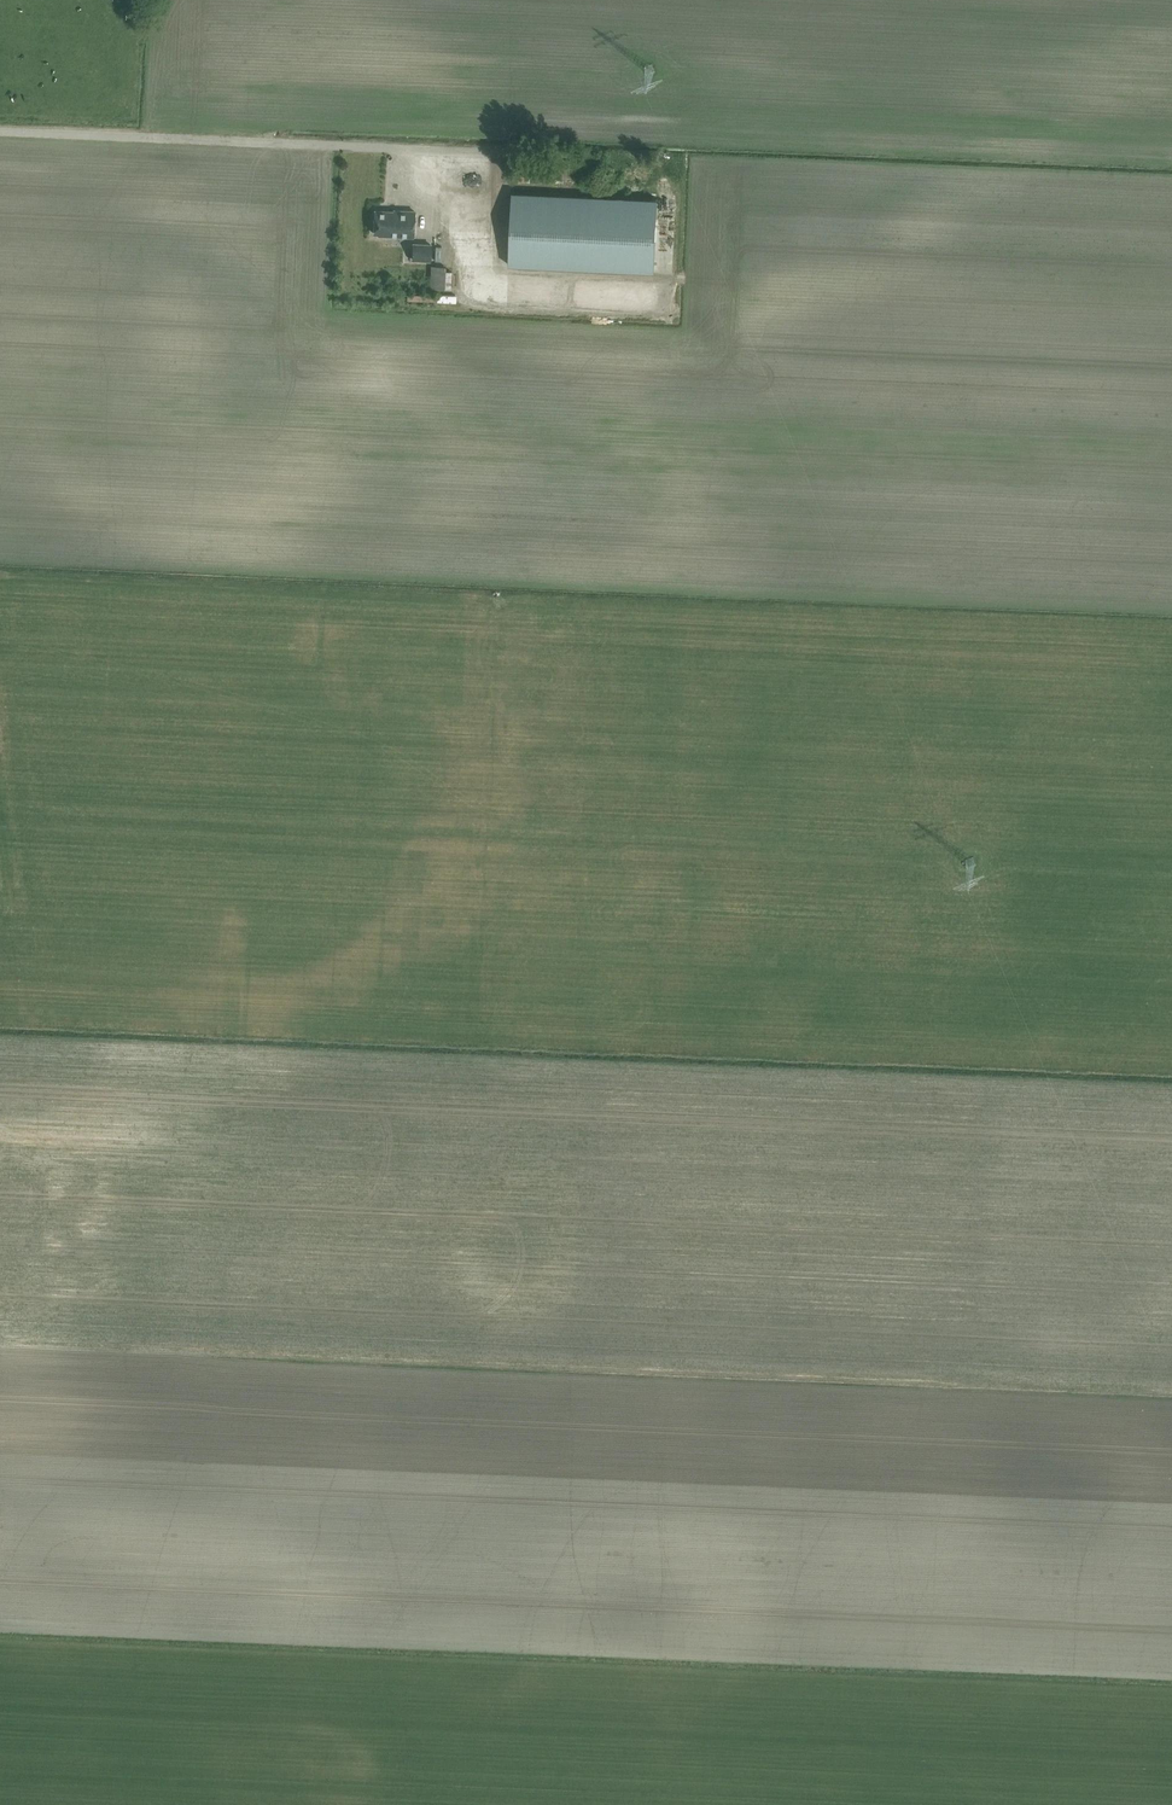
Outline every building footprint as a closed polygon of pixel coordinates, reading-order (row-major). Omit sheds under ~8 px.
[(553,154),(553,146),(526,147),(526,155),(553,154)] [(622,159),(629,160),(631,149),(625,148),(622,159)] [(433,158),(421,157),(421,166),(433,166),(433,158)] [(651,165),(650,172),(659,173),(660,166),(651,165)] [(657,199),(512,192),(509,265),(654,271),(657,199)] [(394,211),(375,210),(374,233),(379,234),(380,235),(414,236),(415,211),(394,210),(394,211)] [(431,244),(413,243),(412,259),(430,260),(431,244)] [(468,293),(444,296),(444,302),(469,299),(468,293)]
